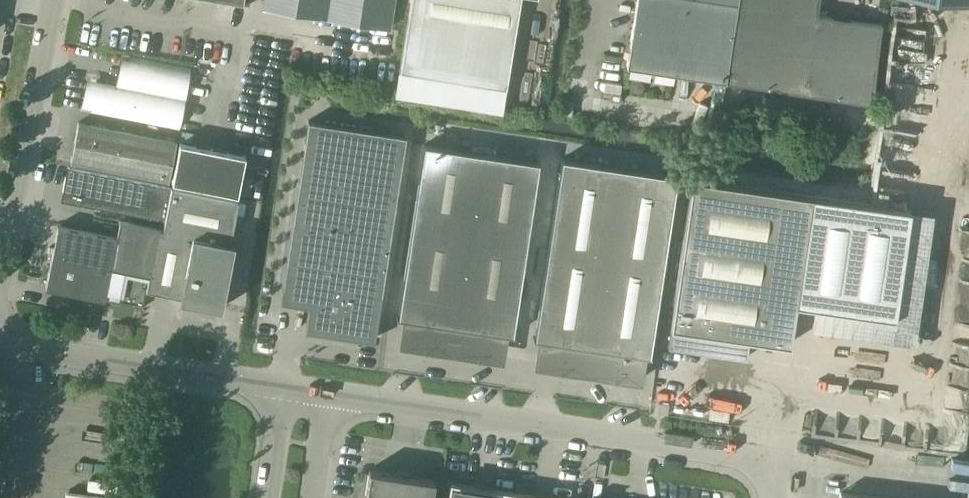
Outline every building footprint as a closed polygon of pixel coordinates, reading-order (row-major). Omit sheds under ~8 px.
[(329,0),(264,0),(263,7),(326,18),(329,0)] [(393,0),(329,0),(326,18),(389,28),(393,0)] [(396,93),(502,110),(505,88),(514,36),(514,37),(520,0),(411,0),(408,19),(399,71),(396,93)] [(738,0),(636,0),(626,66),(725,81),(738,0)] [(818,0),(738,0),(725,81),(872,103),(881,24),(816,14),(818,0)] [(178,129),(191,67),(131,55),(125,86),(96,81),(94,89),(88,88),(87,96),(92,97),(89,112),(178,129)] [(405,135),(309,121),(308,120),(280,302),(281,302),(281,301),(308,306),(306,318),(319,320),(318,329),(374,337),(405,135)] [(168,181),(176,141),(78,122),(70,161),(168,181)] [(191,185),(197,145),(179,142),(171,181),(191,185)] [(512,333),(539,162),(424,144),(397,315),(396,315),(396,316),(427,321),(423,345),(479,353),(482,330),(513,334),(514,333),(512,333)] [(237,194),(245,155),(197,145),(191,185),(237,194)] [(533,336),(532,337),(564,342),(560,366),(615,374),(641,378),(645,355),(650,355),(650,354),(649,354),(676,176),(561,158),(534,336),(533,336)] [(165,221),(171,187),(69,167),(67,177),(65,176),(62,191),(64,191),(62,201),(164,221),(165,221)] [(692,177),(667,345),(746,357),(749,337),(789,343),(792,323),(794,323),(796,303),(815,306),(893,317),(909,209),(812,195),(692,177)] [(221,308),(234,243),(230,242),(238,200),(171,187),(165,221),(164,221),(163,229),(119,221),(116,237),(57,225),(45,288),(143,307),(147,289),(180,296),(179,300),(221,308)] [(950,363),(968,366),(968,340),(955,338),(950,363)] [(947,385),(946,405),(967,406),(967,397),(960,397),(961,386),(947,385)] [(392,473),(369,469),(364,497),(431,497),(434,479),(410,476),(410,479),(392,476),(392,473)] [(447,497),(507,497),(508,491),(496,489),(450,482),(447,497)]
